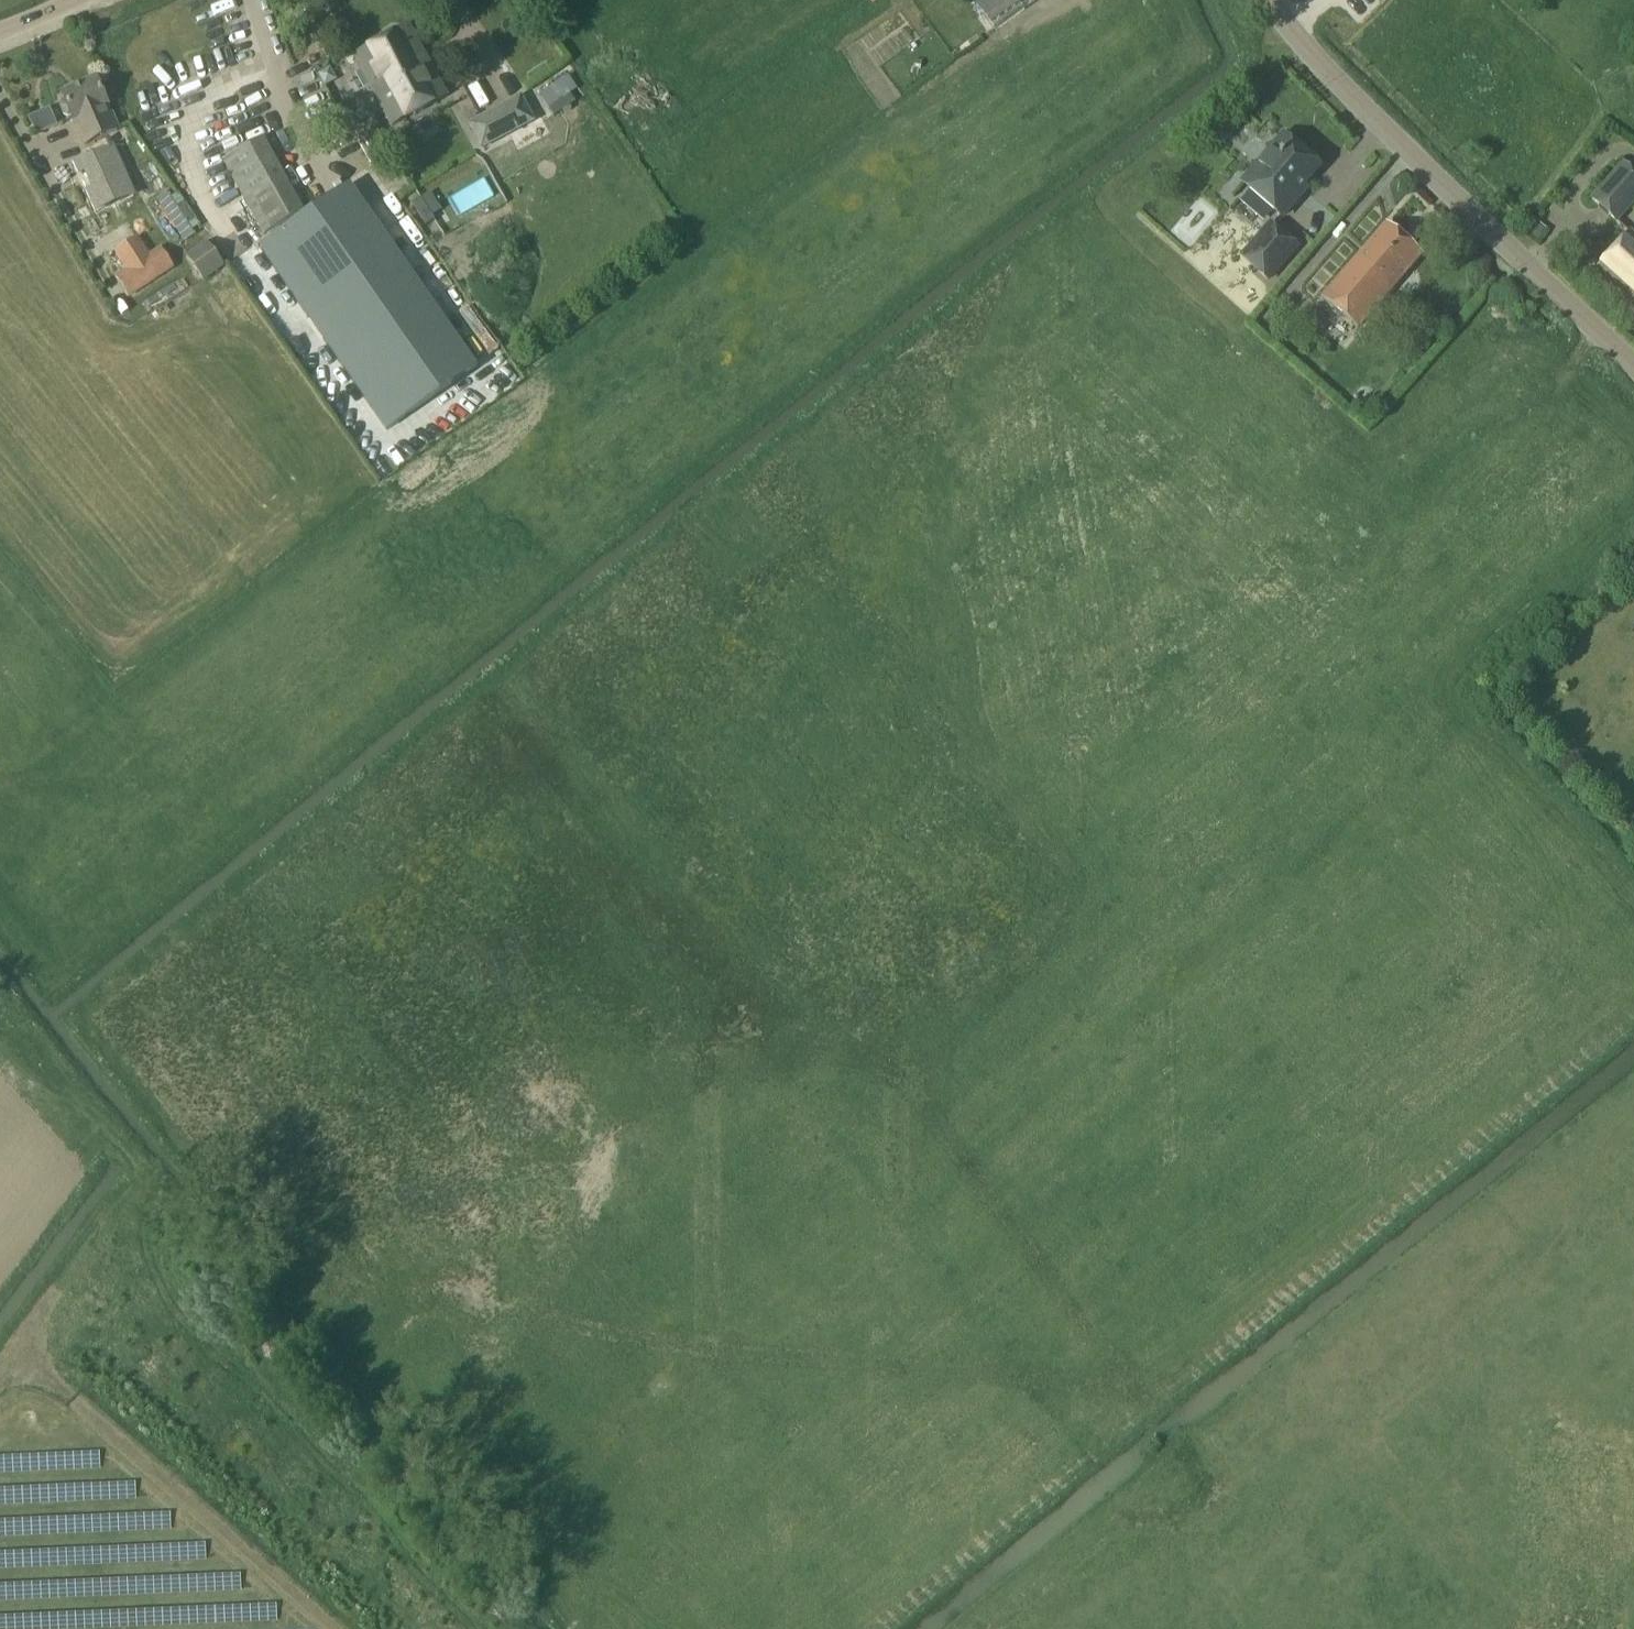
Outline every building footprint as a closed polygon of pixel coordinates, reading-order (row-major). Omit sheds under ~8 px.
[(993,28),(1023,7),(1018,0),(979,0),(975,3),(993,28)] [(409,25),(355,55),(393,125),(448,95),(409,25)] [(553,115),(578,98),(563,76),(538,93),(553,115)] [(97,79),(63,94),(66,99),(63,101),(61,106),(64,114),(69,115),(72,114),(85,144),(119,129),(97,79)] [(464,125),(478,148),(516,125),(502,102),(464,125)] [(37,131),(56,123),(49,107),(31,115),(37,131)] [(1262,172),(1249,188),(1282,217),(1299,196),(1296,193),(1320,166),(1284,135),(1255,166),(1262,172)] [(265,138),(224,160),(266,235),(306,213),(265,138)] [(1592,199),(1610,215),(1616,220),(1633,200),(1633,172),(1625,163),(1592,199)] [(349,187),(313,212),(261,248),(260,247),(258,248),(259,248),(387,431),(477,368),(350,185),(351,184),(350,184),(349,185),(350,186),(349,187)] [(393,213),(406,234),(442,212),(428,191),(393,213)] [(1297,246),(1271,223),(1242,256),(1269,279),(1297,246)] [(1387,224),(1324,297),(1358,327),(1421,254),(1387,224)] [(1630,231),(1597,268),(1632,299),(1633,298),(1633,235),(1630,231)] [(187,256),(204,279),(225,264),(208,241),(187,256)] [(162,247),(128,269),(117,276),(130,296),(175,266),(162,247)]
